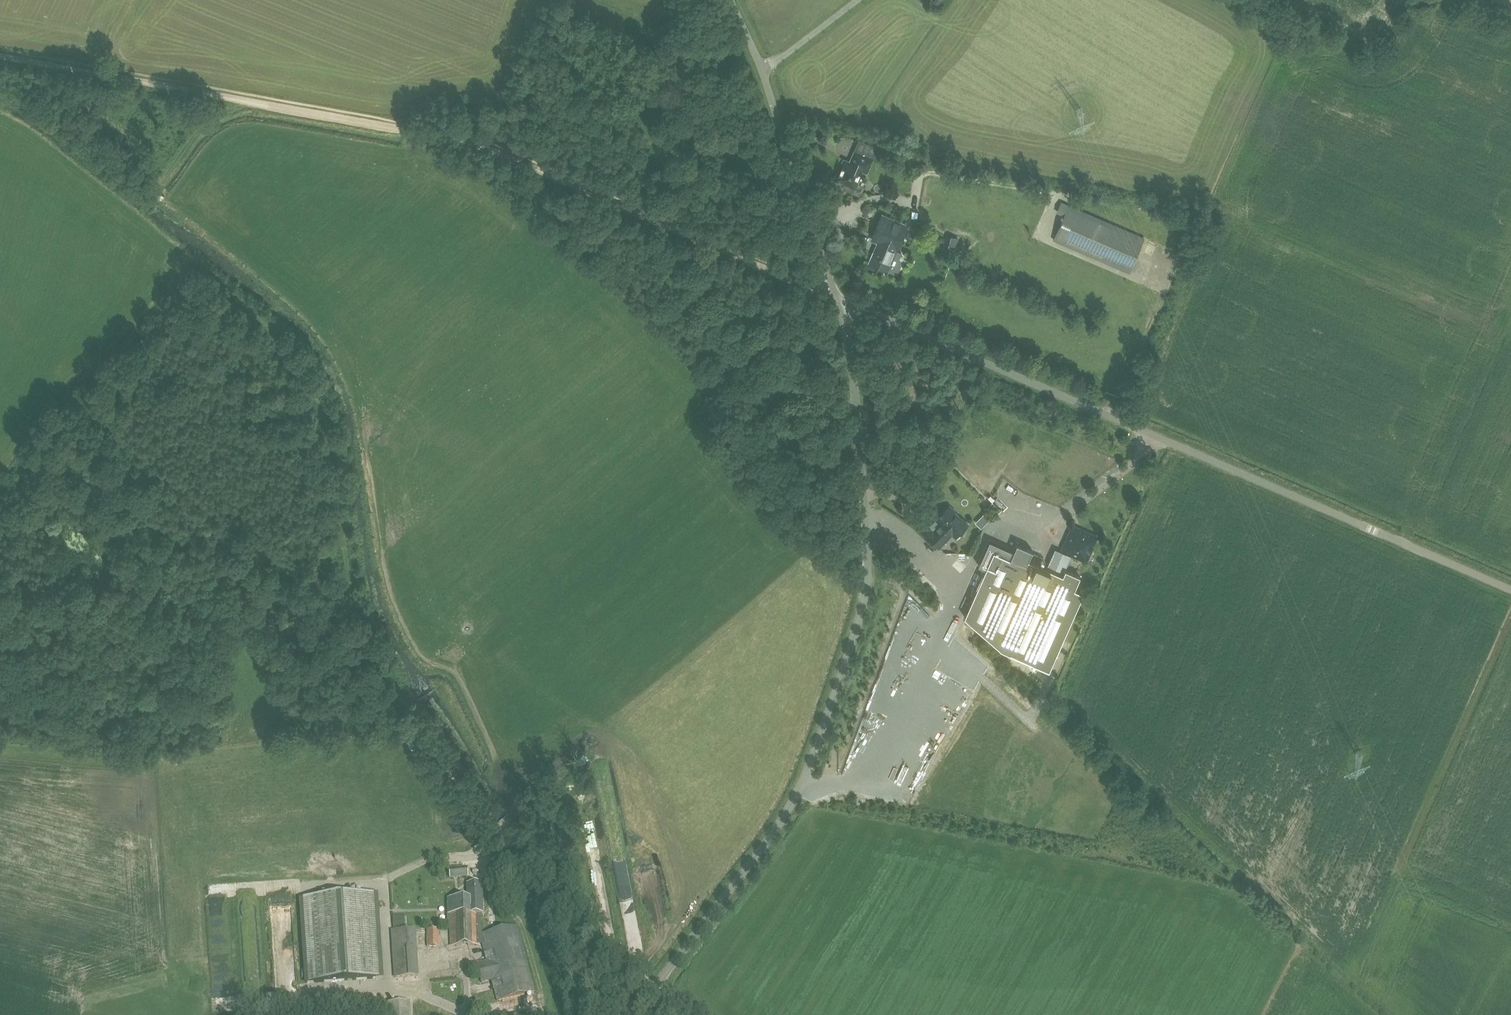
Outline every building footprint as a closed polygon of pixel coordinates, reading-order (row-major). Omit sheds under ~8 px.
[(867,171),(872,159),(855,151),(852,160),(853,160),(852,163),(846,160),(844,161),(840,170),(838,171),(836,175),(837,177),(837,178),(839,179),(839,181),(843,183),(845,182),(855,186),(857,182),(859,181),(860,177),(859,176),(862,169),(867,171)] [(1145,237),(1056,199),(1052,223),(1047,231),(1055,235),(1053,240),(1129,273),(1145,237)] [(869,262),(888,270),(887,272),(894,275),(898,273),(902,264),(900,260),(893,257),(900,241),(898,241),(906,224),(884,214),(873,239),(880,242),(876,251),(874,250),(869,262)] [(944,253),(954,256),(956,245),(947,242),(944,253)] [(993,501),(989,505),(997,514),(1001,510),(993,501)] [(955,536),(968,524),(962,517),(961,518),(955,511),(950,505),(941,514),(943,516),(937,522),(939,524),(927,536),(938,547),(952,533),(955,536)] [(985,512),(976,522),(981,527),(991,517),(985,512)] [(1062,550),(1087,561),(1098,536),(1073,525),(1062,550)] [(1027,558),(1024,565),(1013,560),(1016,552),(989,541),(978,565),(986,568),(964,617),(1001,649),(1048,670),(1084,592),(1075,588),(1081,576),(1064,568),(1062,573),(1027,558)] [(450,878),(468,877),(467,867),(449,868),(450,878)] [(468,898),(448,898),(449,914),(450,914),(451,946),(482,945),(482,913),(483,913),(482,883),(468,884),(468,898)] [(368,895),(313,899),(318,981),(374,977),(368,895)] [(518,925),(483,933),(482,945),(486,960),(476,962),(481,983),(491,981),(497,1002),(535,993),(518,925)] [(418,977),(415,929),(391,930),(394,978),(418,977)] [(426,929),(426,934),(427,946),(440,946),(440,929),(426,929)] [(410,1002),(381,1004),(381,1014),(410,1014),(410,1002)]
